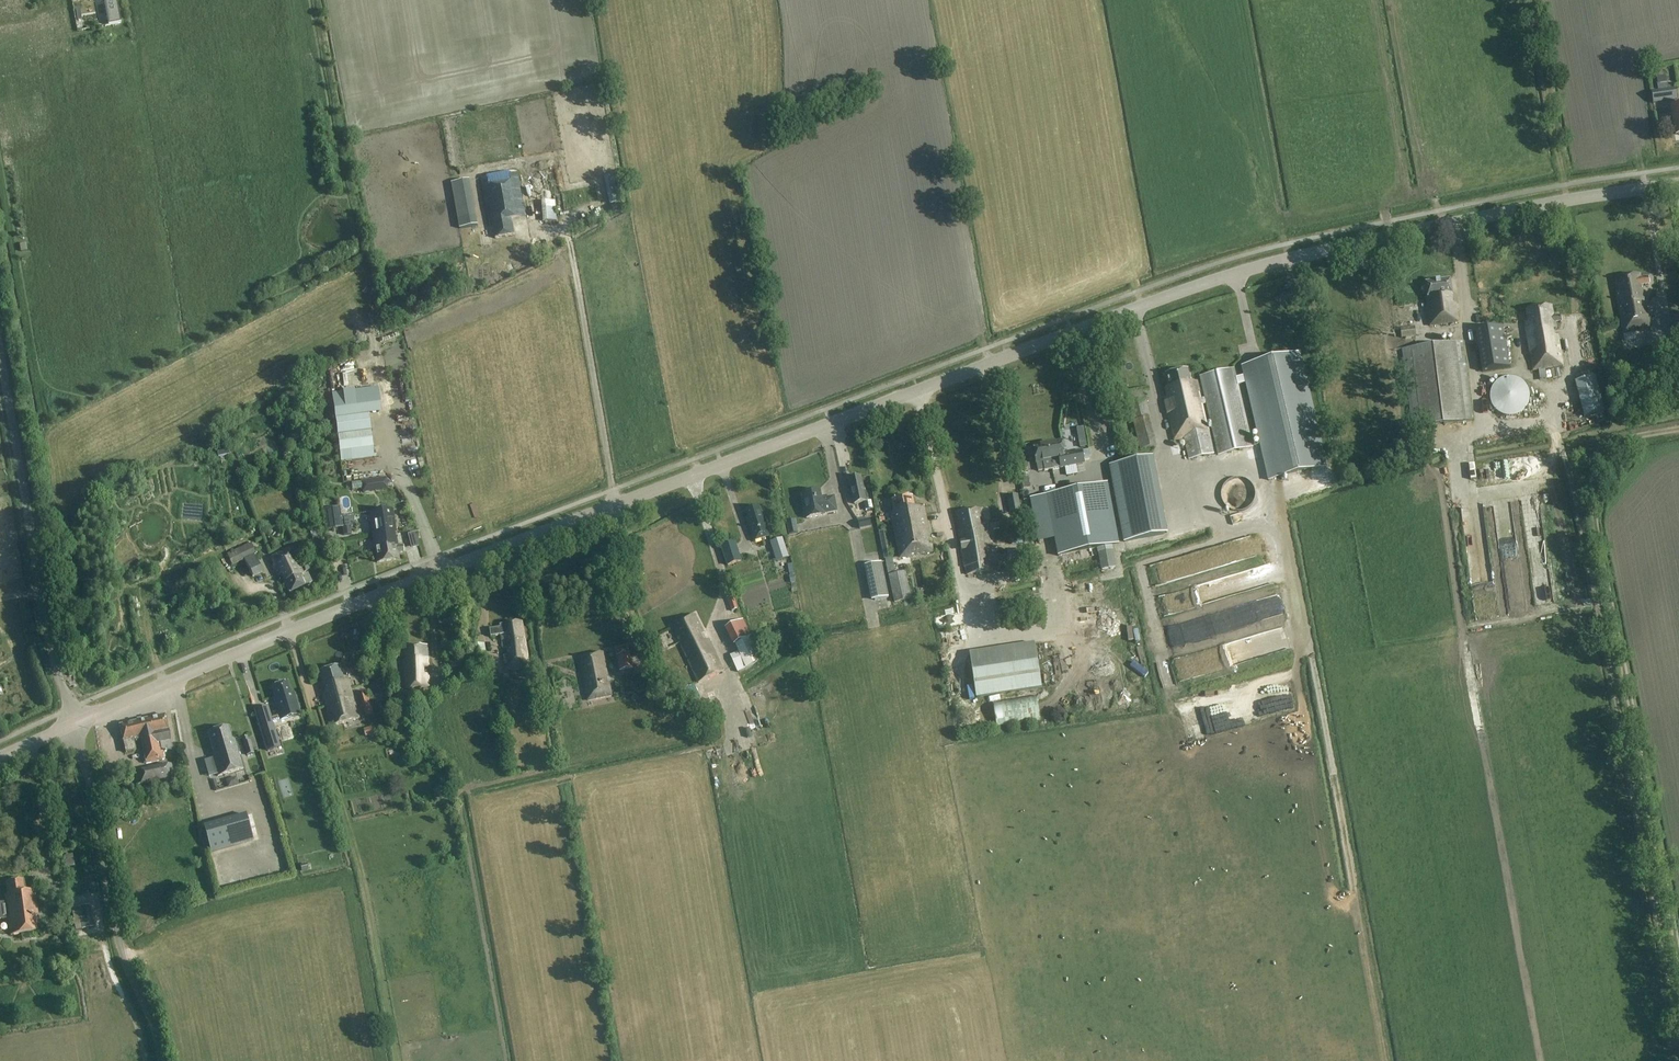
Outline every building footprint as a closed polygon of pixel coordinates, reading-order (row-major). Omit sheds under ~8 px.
[(108,25),(121,23),(117,0),(104,0),(108,25)] [(52,22),(26,26),(27,35),(53,31),(52,22)] [(1651,93),(1652,103),(1678,99),(1676,89),(1651,93)] [(1412,114),(1412,122),(1423,122),(1423,113),(1412,114)] [(496,235),(496,238),(515,235),(512,220),(526,218),(517,171),(481,178),(492,236),(496,235)] [(613,175),(604,177),(609,203),(619,201),(613,175)] [(469,180),(451,183),(459,229),(477,226),(469,180)] [(545,203),(548,223),(561,221),(557,201),(545,203)] [(1640,330),(1649,328),(1646,307),(1640,308),(1639,302),(1644,301),(1641,286),(1650,284),(1649,276),(1640,278),(1639,274),(1616,278),(1618,291),(1615,292),(1623,334),(1634,331),(1633,326),(1639,325),(1640,330)] [(1427,297),(1425,297),(1427,312),(1429,326),(1457,322),(1455,305),(1452,305),(1451,296),(1451,295),(1449,279),(1425,282),(1427,297)] [(1554,316),(1552,305),(1525,310),(1527,322),(1524,322),(1532,371),(1563,366),(1558,335),(1554,336),(1552,329),(1557,329),(1556,322),(1562,321),(1561,315),(1554,316)] [(1673,340),(1678,339),(1678,315),(1669,316),(1673,340)] [(1400,329),(1402,338),(1416,336),(1415,327),(1400,329)] [(1402,348),(1411,428),(1469,421),(1460,342),(1402,348)] [(1506,347),(1479,352),(1482,372),(1509,368),(1506,347)] [(359,353),(360,362),(371,361),(371,352),(359,353)] [(1252,447),(1238,385),(1246,383),(1269,480),(1327,467),(1300,353),(1242,366),(1244,376),(1236,378),(1234,369),(1201,376),(1220,455),(1252,447)] [(1174,441),(1184,439),(1189,459),(1214,454),(1202,404),(1201,405),(1196,383),(1191,384),(1188,370),(1165,375),(1168,388),(1166,389),(1168,398),(1165,399),(1174,441)] [(1595,377),(1575,382),(1584,417),(1604,412),(1595,377)] [(1146,399),(1128,404),(1133,421),(1149,417),(1151,417),(1146,399)] [(368,415),(335,420),(340,452),(349,451),(350,460),(374,457),(373,448),(368,415)] [(1063,441),(1047,444),(1050,460),(1052,470),(1061,468),(1085,464),(1085,461),(1089,460),(1091,457),(1089,450),(1083,451),(1065,454),(1063,441)] [(1045,470),(1044,461),(1050,460),(1047,444),(1033,447),(1038,472),(1045,470)] [(1546,452),(1530,455),(1531,461),(1547,459),(1546,452)] [(1153,458),(1109,466),(1124,543),(1168,534),(1153,458)] [(854,505),(867,502),(861,477),(849,480),(854,505)] [(369,480),(361,481),(361,482),(362,489),(363,492),(370,491),(388,489),(386,478),(369,480)] [(1028,478),(1021,479),(1023,488),(1030,487),(1028,478)] [(1107,483),(1046,495),(1049,510),(1055,540),(1058,555),(1060,555),(1061,555),(1096,548),(1098,548),(1112,545),(1119,544),(1107,483)] [(822,499),(820,491),(803,494),(806,509),(804,509),(806,519),(825,516),(824,515),(837,512),(834,497),(822,499)] [(1010,515),(1021,513),(1018,495),(1007,497),(1010,515)] [(915,509),(913,497),(892,501),(894,512),(891,513),(899,557),(932,551),(931,545),(927,546),(926,538),(929,538),(924,508),(915,509)] [(753,542),(772,536),(767,519),(764,520),(760,507),(747,511),(750,521),(747,522),(753,542)] [(327,530),(342,527),(339,508),(324,510),(327,530)] [(372,537),(396,533),(392,509),(369,512),(369,516),(370,524),(372,537)] [(966,566),(968,575),(992,571),(991,562),(992,561),(986,522),(983,523),(981,509),(958,512),(961,530),(959,530),(965,567),(966,566)] [(858,522),(860,530),(871,527),(869,519),(858,522)] [(311,533),(318,561),(326,559),(319,531),(311,533)] [(396,533),(372,537),(376,564),(399,560),(398,553),(404,552),(403,545),(397,546),(397,545),(396,538),(397,538),(396,533)] [(776,562),(778,561),(787,558),(789,558),(783,538),(770,542),(776,562)] [(227,554),(231,564),(232,565),(244,559),(253,577),(262,573),(254,555),(256,554),(251,543),(227,554)] [(721,548),(728,566),(741,561),(735,543),(721,548)] [(1102,570),(1116,567),(1112,545),(1098,548),(1102,570)] [(290,593),(305,586),(307,587),(311,585),(311,583),(312,582),(308,575),(302,578),(300,574),(303,573),(303,572),(300,566),(291,548),(270,558),(274,566),(273,566),(277,576),(281,574),(290,593)] [(865,566),(872,601),(888,597),(882,563),(865,566)] [(888,575),(894,603),(911,600),(906,572),(888,575)] [(1117,593),(1131,589),(1130,583),(1116,587),(1117,593)] [(734,598),(728,600),(731,611),(738,609),(734,598)] [(698,684),(700,683),(723,671),(708,642),(707,640),(704,641),(702,637),(701,635),(704,633),(694,615),(671,626),(698,684)] [(743,620),(725,629),(733,646),(735,646),(749,638),(752,637),(743,620)] [(504,656),(507,671),(530,668),(522,622),(500,626),(500,628),(490,630),(491,637),(501,636),(503,649),(509,648),(510,655),(504,656)] [(669,650),(662,638),(655,641),(661,654),(669,650)] [(749,638),(735,646),(738,652),(746,669),(760,662),(749,638)] [(970,654),(976,698),(1042,688),(1035,644),(970,654)] [(423,674),(423,668),(428,668),(428,661),(429,660),(428,645),(405,647),(406,660),(403,660),(404,669),(405,674),(407,690),(429,687),(428,674),(423,674)] [(619,649),(621,654),(631,650),(629,645),(619,649)] [(737,673),(746,669),(738,652),(730,656),(737,673)] [(578,658),(587,701),(612,696),(603,653),(578,658)] [(617,656),(620,671),(633,669),(630,654),(617,656)] [(444,663),(446,669),(460,665),(459,659),(444,663)] [(324,697),(326,706),(340,702),(337,692),(352,688),(349,680),(345,681),(341,666),(321,672),(328,696),(324,697)] [(288,682),(272,687),(275,698),(272,699),(276,713),(298,706),(294,692),(291,693),(288,682)] [(340,702),(326,706),(332,727),(360,720),(352,688),(337,692),(340,702)] [(359,694),(366,717),(374,715),(367,691),(359,694)] [(992,703),(996,726),(1040,720),(1036,696),(992,703)] [(689,710),(701,706),(697,698),(686,704),(689,710)] [(171,749),(164,717),(119,727),(125,754),(136,751),(134,742),(141,740),(146,764),(163,760),(161,751),(171,749)] [(280,739),(274,719),(259,724),(264,743),(266,743),(279,739),(280,739)] [(232,741),(228,727),(207,733),(213,754),(211,755),(217,777),(244,769),(235,740),(232,741)] [(248,741),(247,736),(241,738),(246,756),(254,753),(250,740),(248,741)] [(269,754),(272,753),(281,750),(282,750),(279,739),(266,743),(269,754)] [(146,783),(148,788),(176,782),(172,764),(133,773),(136,785),(146,783)] [(438,786),(433,792),(439,797),(443,791),(438,786)] [(274,828),(280,826),(274,804),(268,806),(274,828)] [(246,814),(203,826),(210,853),(253,840),(246,814)] [(254,828),(256,839),(263,837),(261,826),(254,828)] [(230,857),(218,858),(219,866),(231,864),(230,857)] [(292,867),(276,869),(276,875),(292,873),(292,867)] [(227,881),(240,877),(239,872),(225,876),(227,881)] [(0,903),(0,919),(8,918),(10,935),(39,931),(34,891),(24,892),(23,880),(5,882),(7,895),(4,895),(5,902),(0,903)] [(78,908),(82,930),(93,928),(89,906),(78,908)]
